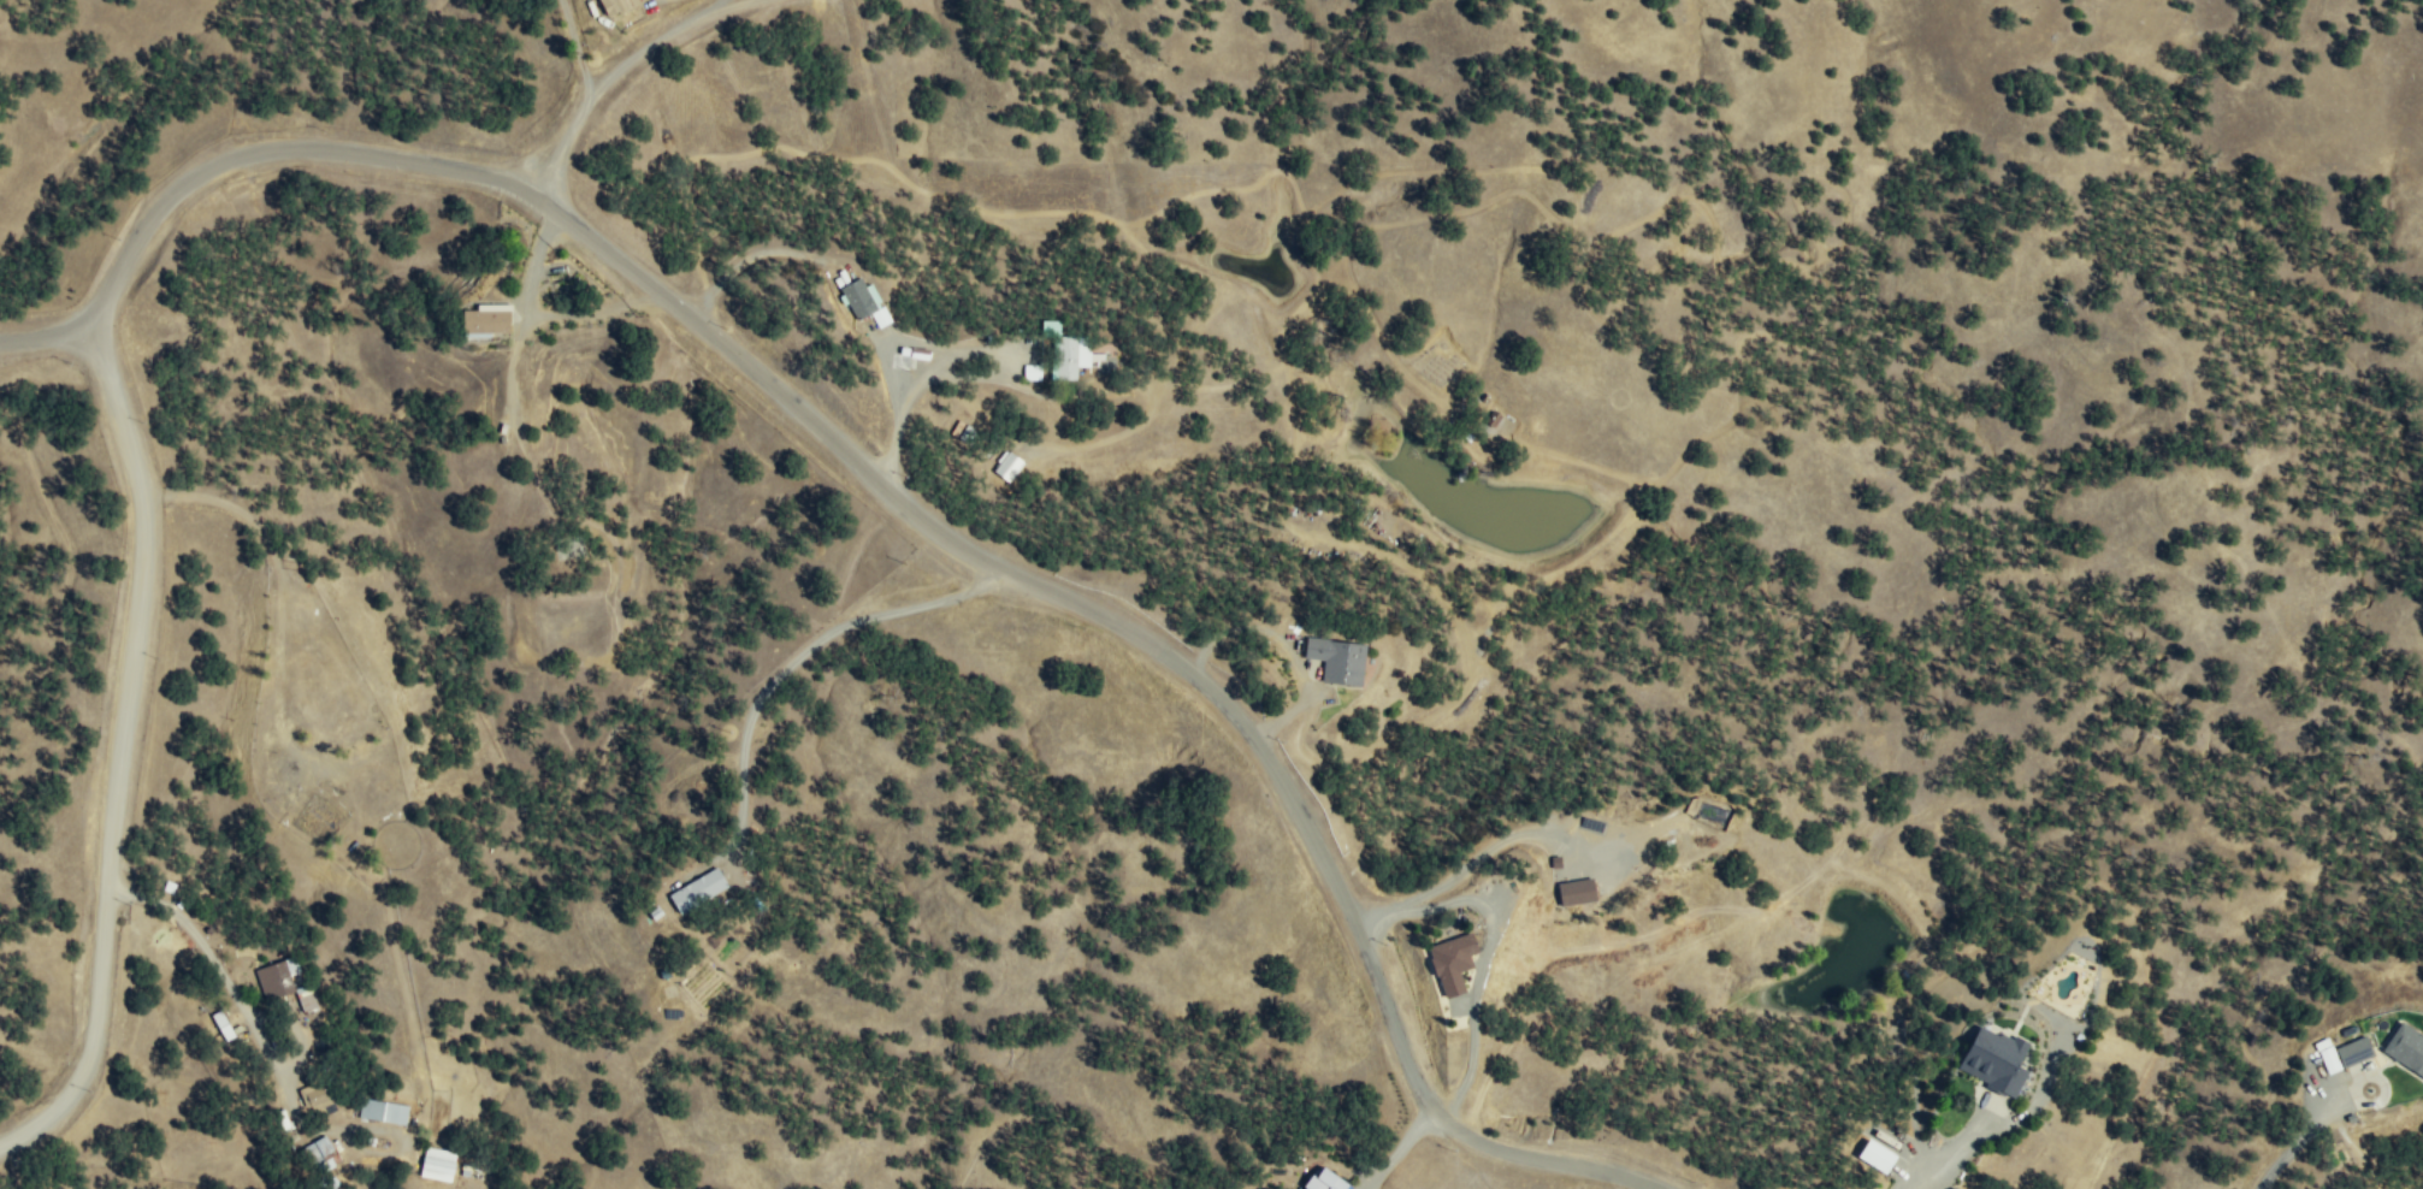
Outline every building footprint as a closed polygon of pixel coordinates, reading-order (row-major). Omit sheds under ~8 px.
[(604,19),(636,4),(634,0),(596,0),(604,19)] [(877,328),(887,324),(867,275),(840,286),(855,320),(871,314),(877,328)] [(508,333),(508,310),(461,310),(462,333),(508,333)] [(1076,367),(1087,367),(1088,337),(1059,336),(1058,365),(1050,365),(1050,380),(1076,381),(1076,367)] [(1024,463),(1008,450),(992,469),(1008,482),(1024,463)] [(1361,687),(1365,644),(1305,639),(1304,659),(1322,660),(1320,683),(1361,687)] [(726,885),(715,865),(666,892),(677,912),(726,885)] [(1561,905),(1596,899),(1591,876),(1557,883),(1561,905)] [(1465,990),(1458,970),(1472,966),(1469,954),(1477,951),(1471,931),(1426,945),(1443,997),(1465,990)] [(317,1008),(310,985),(294,990),(289,974),(298,972),(294,956),(255,968),(265,1004),(289,997),(294,1014),(317,1008)] [(210,1015),(225,1041),(235,1036),(220,1010),(210,1015)] [(1956,1070),(2015,1097),(2027,1070),(2017,1066),(2027,1044),(1979,1021),(1956,1070)] [(2422,1075),(2422,1035),(2398,1021),(2381,1052),(2422,1075)] [(2313,1043),(2328,1074),(2374,1054),(2365,1034),(2333,1048),(2327,1036),(2313,1043)] [(330,1113),(329,1085),(302,1086),(303,1110),(318,1110),(318,1114),(330,1113)] [(408,1106),(363,1097),(359,1117),(405,1126),(408,1106)] [(305,1145),(318,1170),(339,1159),(326,1134),(305,1145)] [(1896,1155),(1868,1137),(1856,1155),(1885,1173),(1896,1155)] [(456,1152),(425,1146),(419,1176),(450,1181),(456,1152)] [(1351,1185),(1318,1164),(1301,1188),(1348,1188),(1351,1185)]
